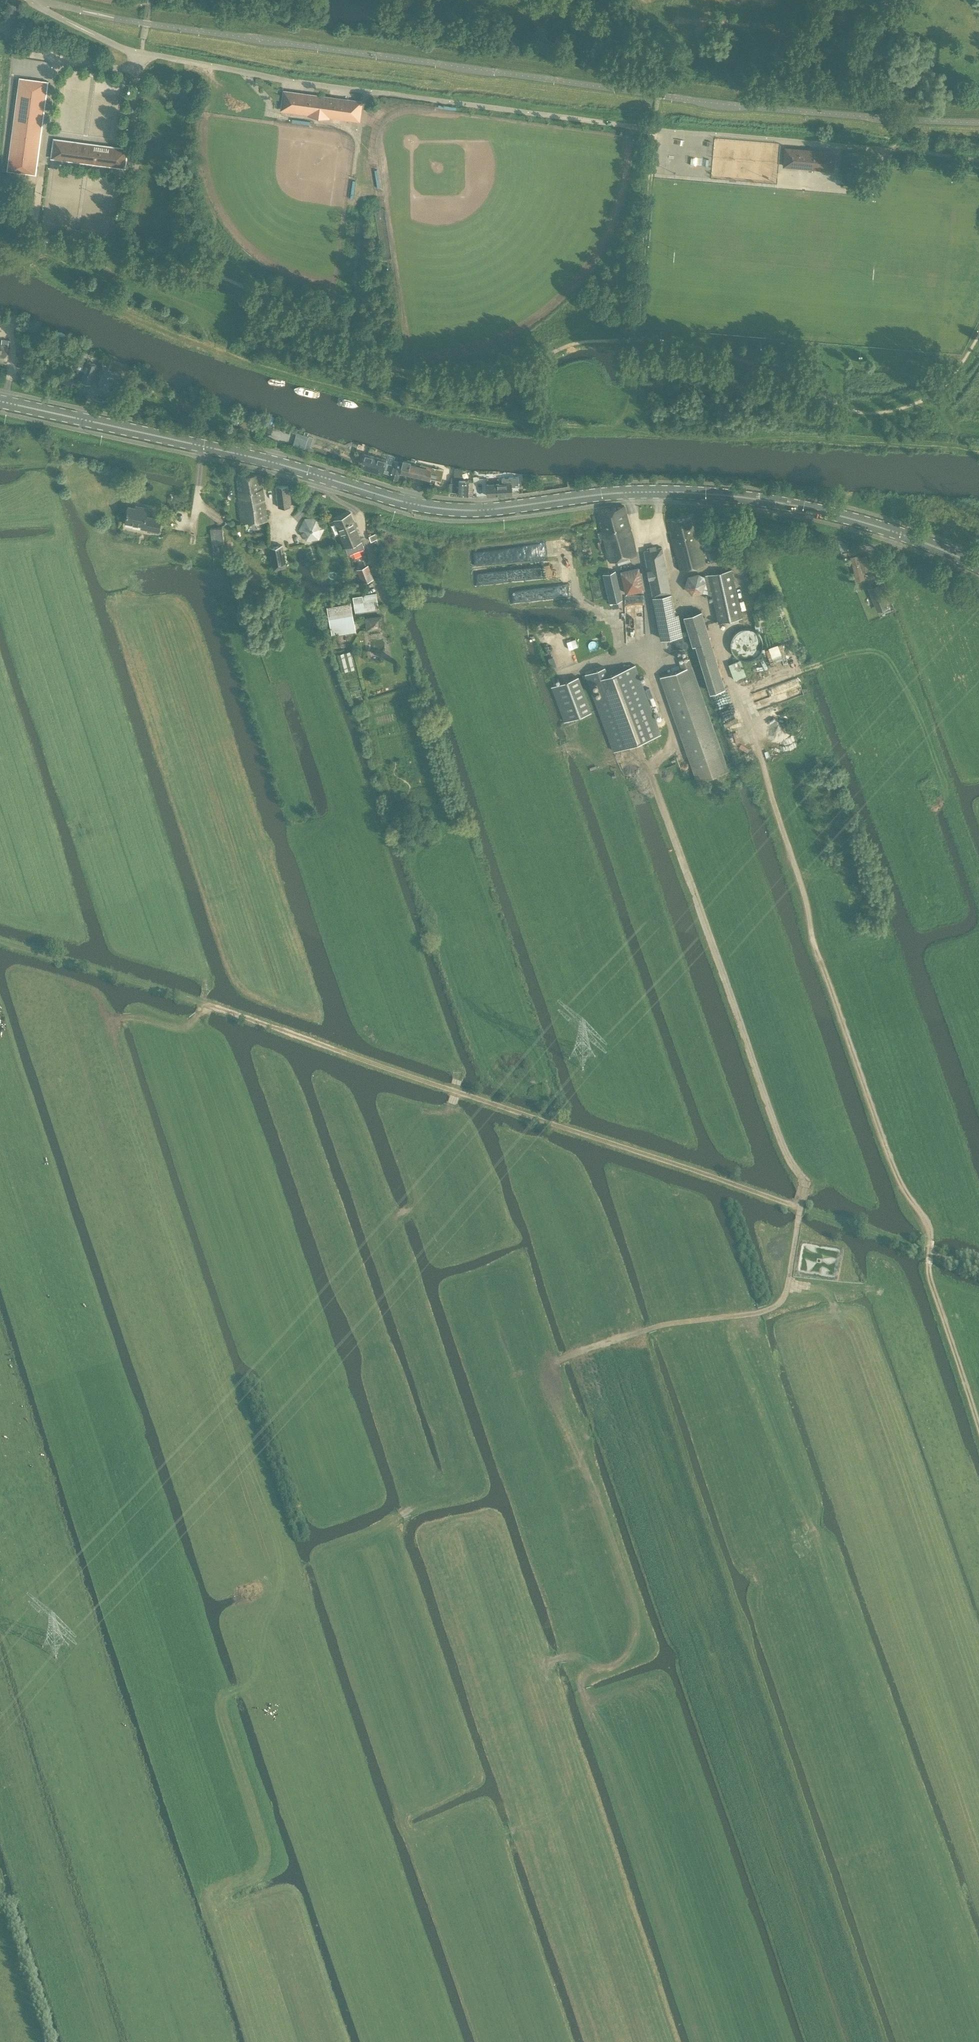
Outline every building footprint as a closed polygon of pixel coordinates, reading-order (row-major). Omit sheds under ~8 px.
[(8,170),(36,174),(48,82),(20,78),(8,170)] [(286,110),(310,113),(310,115),(328,118),(328,116),(359,120),(361,102),(288,92),(286,110)] [(52,157),(125,167),(127,149),(55,140),(52,157)] [(785,148),(784,166),(832,170),(834,152),(785,148)] [(6,362),(8,353),(9,341),(2,340),(1,346),(0,346),(0,362),(6,362)] [(71,372),(69,378),(73,379),(74,377),(91,383),(98,362),(88,358),(88,359),(81,357),(76,373),(71,372)] [(105,368),(98,386),(108,390),(107,391),(112,393),(113,391),(114,392),(118,382),(122,384),(124,377),(120,375),(121,374),(105,368)] [(397,480),(400,472),(403,462),(394,460),(393,464),(386,462),(387,459),(365,453),(360,468),(382,474),(383,472),(390,474),(389,478),(397,480)] [(404,459),(403,462),(400,472),(430,479),(437,480),(439,470),(432,469),(411,464),(411,461),(404,459)] [(242,521),(267,520),(261,474),(237,475),(242,521)] [(459,479),(458,494),(468,495),(469,480),(459,479)] [(289,506),(288,485),(277,486),(278,507),(289,506)] [(129,506),(126,522),(142,525),(141,528),(159,531),(161,519),(146,516),(148,508),(140,506),(139,508),(129,506)] [(624,506),(597,513),(609,561),(637,554),(624,506)] [(351,512),(334,518),(345,547),(362,540),(351,512)] [(699,538),(693,516),(669,521),(680,569),(705,564),(700,546),(709,544),(707,536),(699,538)] [(306,541),(319,540),(324,528),(317,518),(304,519),(299,530),(306,541)] [(222,527),(210,528),(212,544),(219,544),(224,543),(222,527)] [(843,544),(837,542),(840,549),(846,551),(848,545),(843,544)] [(268,546),(274,569),(287,566),(281,543),(268,546)] [(653,595),(664,593),(670,592),(662,547),(644,550),(653,595)] [(711,562),(715,561),(726,559),(724,550),(709,553),(711,562)] [(871,570),(867,555),(860,557),(859,554),(850,557),(856,580),(864,578),(863,572),(871,570)] [(354,562),(362,582),(374,578),(365,557),(354,562)] [(639,566),(620,570),(625,594),(644,589),(639,566)] [(704,575),(704,576),(699,573),(688,576),(684,585),(692,594),(703,592),(706,583),(708,594),(712,593),(719,621),(742,616),(731,569),(704,575)] [(610,602),(622,599),(615,570),(603,573),(610,602)] [(889,606),(885,597),(880,584),(868,588),(877,611),(889,606)] [(671,594),(653,597),(662,638),(682,634),(678,613),(675,614),(671,594)] [(363,595),(353,597),(356,613),(379,609),(378,605),(375,605),(374,600),(364,601),(363,595)] [(332,635),(356,631),(351,603),(327,607),(332,635)] [(701,610),(684,616),(689,634),(707,628),(701,610)] [(367,629),(383,627),(382,616),(366,618),(367,629)] [(754,640),(755,637),(754,635),(754,633),(753,631),(751,629),(748,626),(746,625),(742,624),(741,624),(737,625),(735,626),(733,628),(731,630),(730,632),(729,634),(728,637),(729,640),(729,642),(730,645),(732,646),(733,648),(736,649),(739,650),(741,651),(744,650),(746,650),(749,648),(751,647),(752,645),(754,642),(754,640)] [(681,669),(660,676),(686,750),(693,769),(697,781),(704,778),(721,772),(728,769),(690,658),(679,661),(681,667),(681,669)] [(741,660),(728,664),(735,680),(747,675),(741,660)] [(605,667),(585,674),(614,751),(661,734),(635,665),(608,675),(605,667)] [(711,673),(716,691),(725,689),(720,671),(711,673)] [(556,685),(569,720),(591,712),(578,677),(556,685)]
